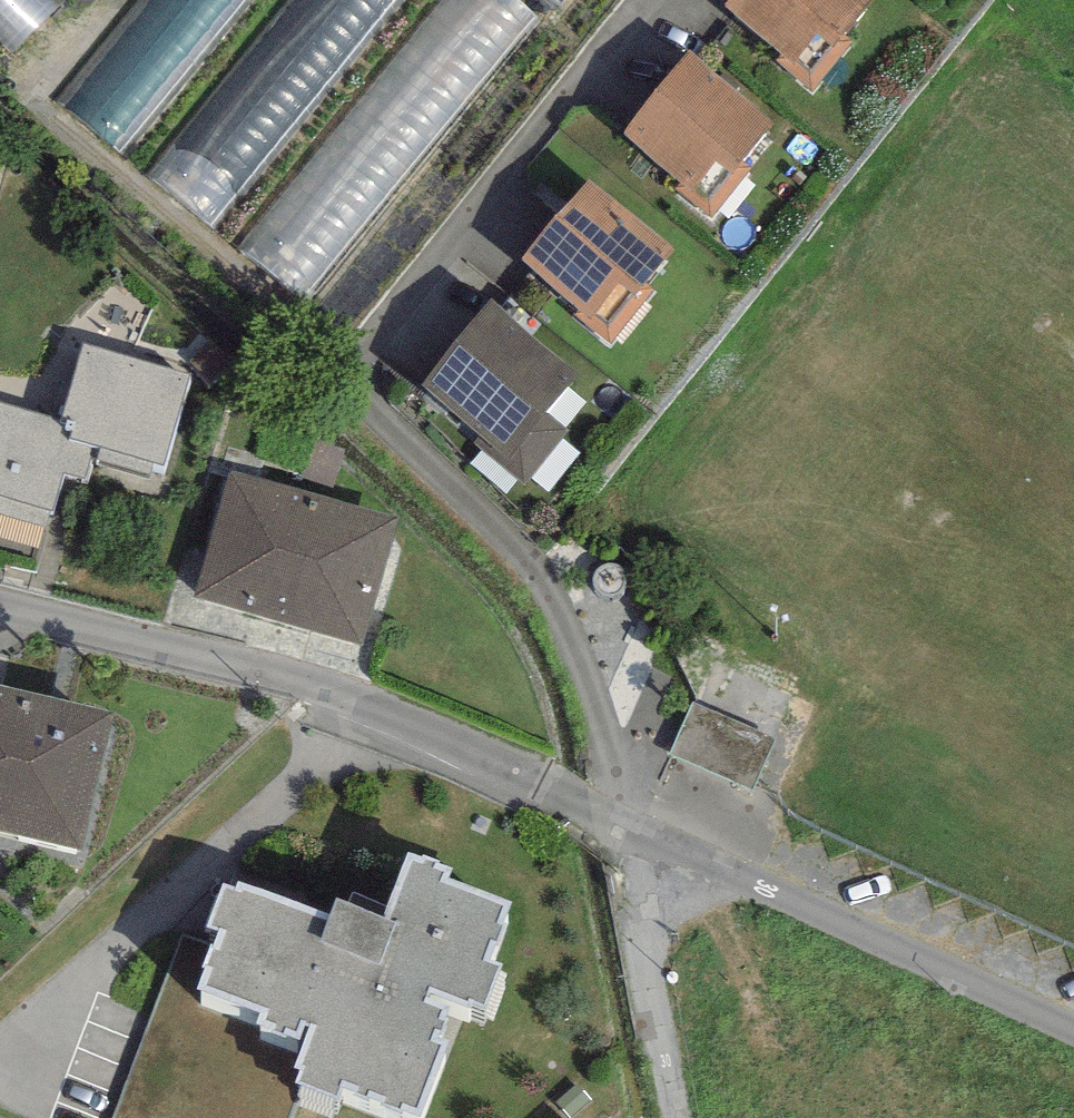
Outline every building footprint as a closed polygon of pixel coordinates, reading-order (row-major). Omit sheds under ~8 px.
[(25,60),(75,13),(63,0),(0,0),(0,34),(25,60)] [(48,103),(301,318),(573,0),(136,0),(48,103)] [(878,0),(743,0),(728,19),(816,86),(881,2),(878,0)] [(778,135),(684,62),(623,140),(717,213),(778,135)] [(670,257),(579,185),(515,265),(607,337),(670,257)] [(580,377),(491,307),(426,389),(515,460),(580,377)] [(0,419),(0,539),(35,549),(51,492),(75,498),(84,466),(60,459),(66,437),(0,419)] [(394,530),(234,476),(193,598),(353,651),(394,530)] [(795,685),(687,639),(652,720),(681,732),(666,767),(746,800),(795,685)] [(0,716),(0,858),(54,872),(89,739),(0,716)] [(227,901),(194,993),(322,1040),(306,1084),(401,1117),(412,1117),(452,1008),(482,1019),(519,917),(418,881),(389,960),(227,901)]
